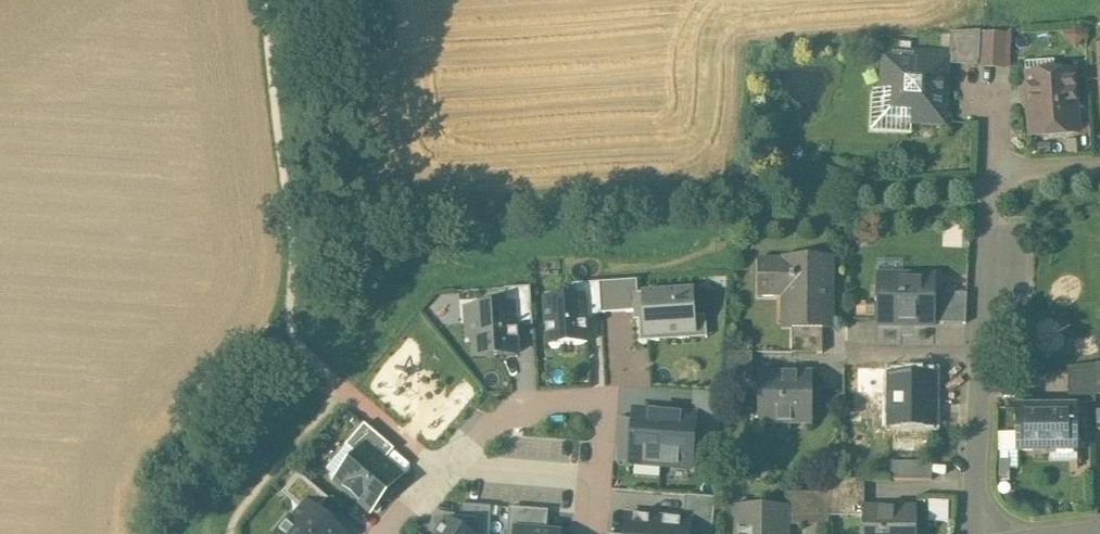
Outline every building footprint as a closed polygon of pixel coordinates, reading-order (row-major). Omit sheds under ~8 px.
[(1016,31),(985,31),(985,66),(1016,66),(1016,31)] [(981,32),(951,34),(951,60),(978,62),(978,63),(979,63),(981,32)] [(941,53),(891,50),(886,55),(884,89),(873,89),(871,130),(912,133),(913,121),(943,123),(946,58),(941,53)] [(1055,73),(1050,78),(1032,79),(1033,88),(1028,88),(1029,107),(1034,107),(1035,130),(1078,127),(1074,76),(1067,76),(1063,72),(1055,73)] [(827,258),(781,258),(781,259),(758,259),(758,297),(783,297),(782,326),(793,326),(823,326),(832,326),(832,287),(822,287),(822,273),(827,273),(827,258)] [(933,275),(877,275),(877,326),(933,326),(933,275)] [(600,283),(602,314),(638,312),(637,294),(638,294),(637,281),(600,283)] [(573,285),(574,297),(585,297),(586,312),(601,311),(601,314),(602,314),(600,283),(573,285)] [(505,289),(506,307),(514,307),(516,327),(533,326),(530,287),(505,289)] [(637,294),(638,312),(640,342),(660,341),(659,336),(696,334),(693,290),(638,294),(637,294)] [(967,295),(943,294),(941,322),(966,323),(967,295)] [(545,300),(547,338),(561,337),(562,346),(588,344),(586,312),(585,297),(574,297),(558,298),(558,300),(545,300)] [(506,307),(471,310),(474,357),(517,354),(516,327),(514,307),(506,307)] [(823,326),(793,326),(792,354),(823,354),(823,326)] [(752,354),(727,353),(725,386),(759,386),(759,376),(752,376),(752,354)] [(1095,365),(1070,368),(1070,387),(1095,387),(1095,365)] [(784,374),(784,375),(759,375),(759,376),(759,386),(759,422),(778,422),(778,424),(791,424),(791,422),(812,422),(812,376),(796,375),(796,374),(784,374)] [(933,375),(891,374),(891,426),(932,427),(933,375)] [(1074,409),(1015,409),(1016,452),(1075,452),(1074,409)] [(635,411),(632,446),(631,463),(661,466),(665,414),(635,411)] [(695,416),(665,414),(661,466),(691,468),(695,416)] [(346,446),(359,456),(366,448),(383,463),(394,450),(365,424),(346,446)] [(631,463),(632,446),(615,445),(614,461),(631,463)] [(359,456),(337,481),(371,510),(400,477),(383,463),(366,448),(359,456)] [(932,461),(891,461),(891,481),(932,481),(932,461)] [(282,494),(302,511),(308,504),(318,512),(329,499),(299,474),(282,494)] [(865,480),(828,480),(828,495),(828,502),(865,502),(865,480)] [(828,495),(802,495),(802,512),(785,512),(785,528),(828,528),(828,502),(828,495)] [(685,496),(684,520),(691,520),(691,532),(712,533),(715,498),(685,496)] [(932,521),(952,521),(952,499),(932,499),(932,521)] [(302,511),(293,521),(290,519),(277,533),(343,533),(318,512),(308,504),(302,511)] [(460,519),(477,520),(476,533),(490,533),(492,507),(461,504),(460,519)] [(501,517),(502,508),(493,508),(492,517),(501,517)] [(516,530),(547,533),(548,511),(509,508),(508,533),(516,533),(516,530)] [(863,508),(863,533),(917,533),(917,508),(863,508)] [(737,509),(737,533),(785,533),(785,528),(785,512),(785,509),(737,509)] [(625,533),(655,533),(657,517),(627,515),(625,533)] [(657,517),(655,533),(690,533),(691,532),(691,520),(684,520),(657,517)] [(477,520),(460,519),(457,519),(454,523),(446,518),(436,533),(476,533),(477,520)]
